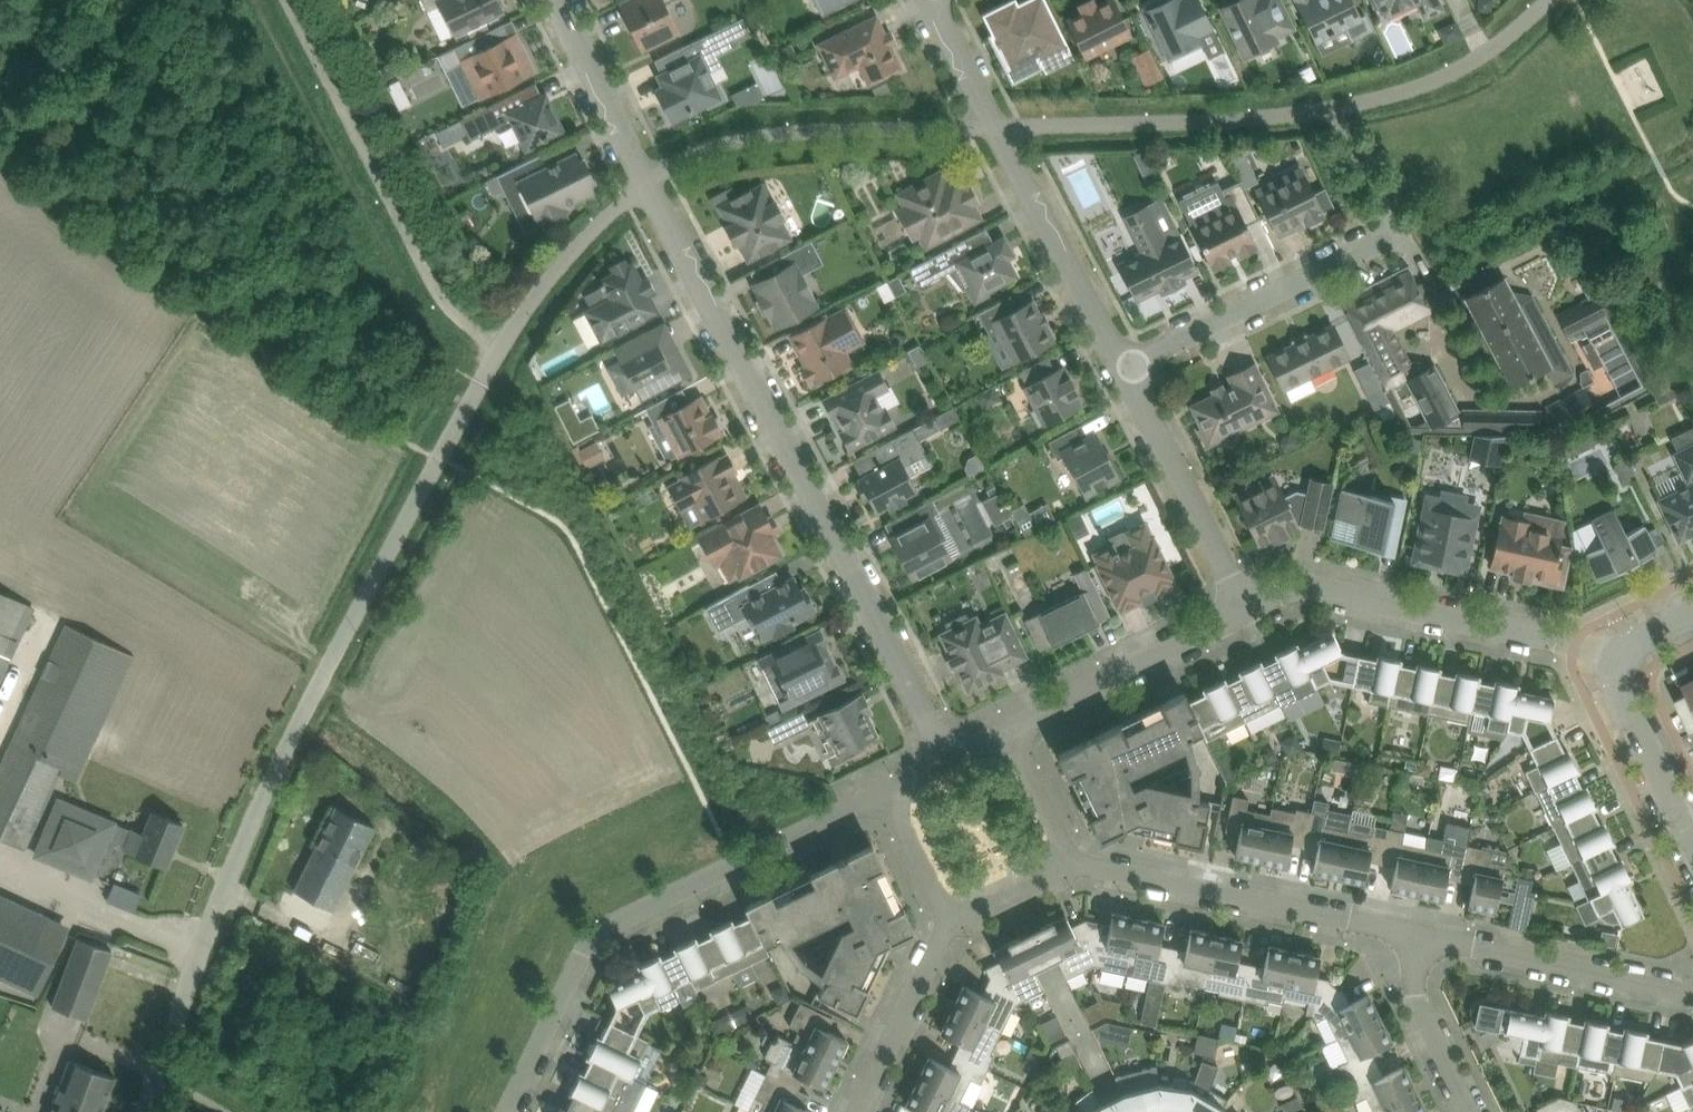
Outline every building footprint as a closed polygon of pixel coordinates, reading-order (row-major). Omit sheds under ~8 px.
[(429,9),(441,3),(456,34),(504,10),(499,0),(425,0),(429,9)] [(619,1),(629,21),(635,33),(644,53),(664,43),(680,35),(671,16),(669,17),(663,4),(671,0),(621,0),(619,1)] [(823,15),(854,0),(816,0),(823,15)] [(995,33),(997,36),(995,37),(1000,47),(1001,46),(1012,68),(1040,54),(1041,56),(1065,44),(1044,0),(1030,0),(1018,6),(1015,0),(986,15),(995,33)] [(1082,14),(1069,20),(1087,55),(1130,34),(1113,0),(1110,0),(1082,14)] [(1144,8),(1169,59),(1202,43),(1198,35),(1213,28),(1199,0),(1161,0),(1144,8)] [(1245,56),(1277,40),(1275,36),(1293,27),(1280,0),(1226,0),(1224,1),(1226,5),(1221,7),(1245,56)] [(1316,39),(1329,33),(1331,35),(1336,33),(1334,30),(1345,25),(1352,39),(1372,28),(1365,14),(1360,16),(1352,0),(1297,0),(1316,39)] [(1385,17),(1417,1),(1420,6),(1432,0),(1376,0),(1385,17)] [(441,3),(429,9),(444,40),(456,34),(441,3)] [(876,16),(820,44),(833,70),(836,78),(861,66),(869,83),(901,67),(891,45),(884,33),(876,16)] [(673,120),(687,112),(688,113),(694,110),(693,109),(708,102),(710,105),(725,98),(717,83),(714,84),(707,70),(720,64),(715,54),(738,43),(736,39),(748,33),(741,18),(655,60),(662,74),(659,75),(665,86),(658,89),(673,120)] [(452,49),(438,56),(445,70),(460,63),(477,99),(492,92),(516,80),(536,70),(528,55),(523,58),(511,36),(505,23),(485,33),(452,49)] [(1136,52),(1149,78),(1161,72),(1148,46),(1136,52)] [(463,106),(477,99),(460,63),(445,70),(463,106)] [(387,66),(380,69),(385,79),(396,74),(392,67),(387,66)] [(399,79),(387,85),(392,94),(403,89),(399,79)] [(886,81),(872,88),(876,96),(893,96),(886,81)] [(536,82),(516,92),(461,119),(468,134),(471,139),(512,119),(527,148),(563,130),(558,119),(559,118),(552,105),(551,106),(546,94),(543,95),(536,82)] [(757,82),(732,94),(737,104),(741,102),(755,102),(764,97),(757,82)] [(410,103),(403,89),(392,94),(399,109),(410,103)] [(456,141),(468,134),(461,119),(448,126),(456,141)] [(448,126),(436,132),(443,147),(456,141),(448,126)] [(1299,143),(1293,146),(1297,153),(1303,150),(1299,143)] [(1239,144),(1227,150),(1233,162),(1245,156),(1239,144)] [(1143,151),(1134,155),(1146,181),(1155,177),(1143,151)] [(499,175),(487,180),(494,194),(506,188),(524,190),(541,223),(569,210),(565,202),(593,188),(591,183),(597,181),(585,157),(579,160),(577,155),(549,169),(541,154),(499,175)] [(1245,156),(1233,162),(1245,186),(1257,180),(1245,156)] [(966,189),(964,185),(958,173),(943,181),(940,176),(926,184),(924,180),(898,193),(926,246),(981,217),(973,202),(975,200),(969,188),(966,189)] [(1322,211),(1334,205),(1327,189),(1314,195),(1304,173),(1260,194),(1280,236),(1306,224),(1305,223),(1310,221),(1312,225),(1321,220),(1319,216),(1324,214),(1322,211)] [(1179,197),(1189,218),(1206,210),(1210,220),(1220,215),(1215,206),(1225,200),(1221,191),(1215,179),(1179,197)] [(1206,210),(1189,218),(1212,263),(1214,268),(1230,260),(1227,254),(1237,249),(1240,255),(1256,247),(1254,243),(1254,242),(1245,224),(1258,217),(1241,182),(1221,191),(1225,200),(1215,206),(1220,215),(1210,220),(1206,210)] [(732,187),(712,198),(723,219),(726,217),(729,223),(726,225),(736,243),(739,242),(748,260),(791,237),(781,218),(786,215),(776,195),(771,198),(763,183),(737,196),(732,187)] [(524,190),(506,188),(527,230),(541,223),(524,190)] [(1119,258),(1118,258),(1140,303),(1141,303),(1137,295),(1159,285),(1163,293),(1185,282),(1181,274),(1195,267),(1197,271),(1197,270),(1181,237),(1161,197),(1146,204),(1151,214),(1129,224),(1144,255),(1123,265),(1119,258)] [(986,227),(909,268),(918,284),(921,282),(922,285),(960,265),(971,285),(968,287),(975,301),(989,294),(987,290),(1016,275),(1007,258),(1014,255),(1004,237),(994,242),(986,227)] [(758,284),(764,296),(778,323),(781,321),(782,323),(796,316),(795,314),(813,304),(797,272),(818,261),(808,241),(755,269),(762,282),(758,284)] [(628,265),(627,263),(614,269),(616,272),(603,279),(604,282),(601,284),(602,286),(585,295),(592,308),(587,311),(603,340),(658,311),(632,263),(628,265)] [(1338,300),(1381,385),(1384,390),(1406,379),(1430,427),(1459,412),(1435,364),(1427,367),(1426,365),(1423,363),(1421,362),(1418,361),(1415,360),(1412,360),(1409,361),(1407,362),(1390,327),(1427,309),(1420,295),(1424,293),(1417,281),(1416,280),(1409,266),(1410,265),(1409,264),(1408,265),(1392,273),(1390,274),(1374,282),(1373,282),(1373,283),(1357,291),(1356,291),(1355,292),(1339,300),(1339,299),(1338,300)] [(887,280),(895,296),(907,289),(898,274),(887,280)] [(1466,298),(1510,385),(1551,365),(1505,279),(1466,298)] [(1598,294),(1559,315),(1573,340),(1580,336),(1583,335),(1584,337),(1592,332),(1589,326),(1600,320),(1605,328),(1610,326),(1605,317),(1610,315),(1598,294)] [(1006,297),(987,308),(978,312),(990,334),(1001,328),(1017,359),(1052,341),(1031,301),(1013,310),(1006,297)] [(810,323),(790,334),(806,364),(802,367),(810,383),(815,380),(816,383),(840,370),(842,372),(849,368),(849,366),(852,364),(850,362),(851,359),(848,353),(845,352),(844,350),(858,343),(860,335),(849,314),(844,305),(825,315),(810,323)] [(1269,356),(1279,376),(1285,388),(1286,388),(1292,400),(1316,388),(1310,376),(1349,357),(1333,325),(1269,356)] [(653,331),(633,341),(617,350),(623,361),(611,368),(624,391),(636,385),(642,397),(677,378),(671,366),(675,364),(673,360),(677,357),(669,343),(665,345),(663,340),(659,343),(653,331)] [(1592,341),(1582,346),(1594,369),(1604,364),(1592,341)] [(908,350),(916,366),(929,359),(920,343),(908,350)] [(1028,367),(1020,371),(1028,385),(1025,386),(1037,407),(1032,410),(1039,425),(1044,422),(1045,424),(1061,416),(1081,405),(1076,396),(1080,393),(1070,375),(1066,377),(1061,367),(1055,370),(1048,356),(1028,367)] [(1199,429),(1207,445),(1219,439),(1217,435),(1246,421),(1247,424),(1277,410),(1255,363),(1229,375),(1234,385),(1192,405),(1203,427),(1199,429)] [(1588,368),(1580,372),(1581,382),(1583,386),(1594,381),(1588,368)] [(879,370),(843,389),(824,399),(833,416),(838,413),(846,429),(841,432),(850,449),(895,425),(886,408),(882,410),(874,394),(888,387),(879,370)] [(1674,377),(1652,389),(1659,404),(1681,392),(1674,377)] [(994,385),(980,393),(987,407),(1001,399),(994,385)] [(1374,409),(1389,401),(1384,390),(1381,385),(1366,392),(1374,409)] [(1561,398),(1544,407),(1557,432),(1596,411),(1583,386),(1567,395),(1568,396),(1562,399),(1561,398)] [(706,417),(697,398),(690,402),(683,388),(646,408),(654,423),(665,417),(684,452),(721,432),(719,427),(722,425),(718,416),(714,418),(711,414),(706,417)] [(570,398),(554,406),(564,427),(580,419),(570,398)] [(1463,407),(1463,431),(1542,433),(1542,409),(1463,407)] [(946,410),(933,417),(940,429),(952,422),(946,410)] [(933,417),(914,427),(920,439),(940,429),(933,417)] [(861,478),(854,481),(864,500),(870,496),(877,510),(889,503),(891,507),(905,500),(903,496),(916,489),(904,466),(927,453),(920,439),(914,427),(875,448),(855,458),(864,476),(861,478)] [(1081,442),(1073,428),(1049,441),(1058,458),(1064,455),(1084,494),(1110,480),(1112,482),(1123,476),(1116,461),(1113,463),(1097,434),(1081,442)] [(1583,429),(1561,440),(1563,460),(1591,445),(1583,429)] [(1283,435),(1281,443),(1284,451),(1297,444),(1291,431),(1283,435)] [(1403,435),(1400,448),(1418,451),(1421,439),(1403,435)] [(1474,435),(1471,448),(1485,451),(1483,461),(1501,465),(1507,435),(1474,435)] [(1531,462),(1558,466),(1560,445),(1534,442),(1531,462)] [(592,443),(578,451),(587,467),(601,460),(592,443)] [(1669,519),(1679,539),(1692,533),(1692,444),(1675,453),(1690,484),(1659,499),(1669,519)] [(718,456),(699,467),(681,476),(682,478),(669,485),(682,509),(695,502),(703,518),(741,498),(728,475),(737,470),(728,453),(719,457),(718,456)] [(1615,463),(1624,483),(1636,477),(1626,458),(1615,463)] [(1322,527),(1327,505),(1332,483),(1311,478),(1307,500),(1297,498),(1287,503),(1277,482),(1239,500),(1259,543),(1302,522),(1322,527)] [(996,485),(988,490),(991,496),(1004,519),(1007,526),(1015,521),(996,485)] [(1333,539),(1370,547),(1383,549),(1385,541),(1398,543),(1407,502),(1344,489),(1333,539)] [(1419,522),(1417,532),(1419,532),(1414,556),(1466,567),(1471,543),(1474,544),(1476,533),(1474,533),(1478,510),(1464,508),(1464,505),(1464,503),(1464,501),(1463,500),(1462,498),(1461,497),(1460,496),(1459,496),(1457,494),(1455,494),(1453,493),(1450,494),(1448,494),(1446,495),(1444,496),(1443,498),(1442,500),(1441,501),(1440,503),(1426,500),(1421,522),(1419,522)] [(899,531),(891,535),(903,558),(914,578),(933,568),(952,558),(942,541),(948,538),(935,514),(940,511),(933,498),(892,519),(899,531)] [(1024,502),(1012,508),(1018,518),(1029,512),(1029,510),(1024,502)] [(740,513),(699,535),(712,559),(716,567),(731,559),(740,576),(762,564),(782,554),(772,535),(775,533),(780,530),(772,515),(767,517),(759,503),(740,513)] [(1658,551),(1656,548),(1644,523),(1626,532),(1614,508),(1591,519),(1603,543),(1585,552),(1599,580),(1658,551)] [(1081,515),(1069,521),(1077,538),(1089,532),(1081,515)] [(1496,544),(1492,566),(1513,570),(1511,577),(1530,581),(1532,574),(1552,578),(1552,576),(1560,577),(1565,574),(1568,559),(1565,554),(1561,553),(1562,549),(1558,549),(1559,543),(1560,538),(1558,537),(1560,531),(1531,525),(1531,522),(1504,517),(1503,522),(1501,521),(1496,544)] [(1145,523),(1127,531),(1134,546),(1117,554),(1112,544),(1094,553),(1099,563),(1098,564),(1117,604),(1119,603),(1122,609),(1140,600),(1137,594),(1154,586),(1157,592),(1175,583),(1172,577),(1173,576),(1153,536),(1152,537),(1145,523)] [(1026,619),(1031,629),(1040,649),(1110,615),(1087,567),(1074,573),(1083,591),(1026,619)] [(735,591),(708,606),(719,627),(747,613),(752,623),(754,622),(764,640),(776,634),(792,625),(791,621),(811,610),(810,608),(814,606),(804,588),(800,590),(794,577),(783,582),(762,594),(755,581),(735,591)] [(33,607),(0,592),(0,677),(33,607)] [(970,619),(961,623),(941,633),(952,656),(950,657),(950,659),(953,657),(957,665),(954,666),(955,668),(957,666),(968,689),(1004,672),(1002,668),(1026,656),(1005,613),(974,628),(970,619)] [(89,757),(96,741),(102,728),(136,655),(67,623),(0,767),(0,836),(25,848),(60,773),(78,781),(89,757)] [(821,629),(801,638),(764,656),(788,705),(805,697),(805,696),(822,687),(823,688),(845,678),(838,663),(828,668),(818,648),(828,643),(821,629)] [(1328,677),(1353,682),(1359,656),(1341,652),(1342,652),(1332,632),(1299,648),(1296,643),(1296,644),(1317,686),(1316,683),(1328,677)] [(1281,704),(1317,686),(1296,644),(1276,653),(1279,658),(1263,666),(1260,661),(1281,704)] [(1369,701),(1390,705),(1399,659),(1378,655),(1377,660),(1359,656),(1353,682),(1372,686),(1369,701)] [(1408,709),(1429,713),(1439,667),(1418,663),(1417,668),(1399,664),(1400,659),(1399,659),(1390,705),(1408,709)] [(1244,721),(1281,704),(1260,661),(1240,671),(1243,675),(1227,683),(1224,678),(1224,679),(1244,721)] [(1447,717),(1468,722),(1477,681),(1478,676),(1457,671),(1456,676),(1438,673),(1439,668),(1439,667),(1429,713),(1447,717)] [(1207,739),(1244,721),(1224,679),(1204,688),(1207,693),(1189,702),(1203,730),(1207,739)] [(1469,722),(1467,731),(1504,739),(1508,730),(1509,727),(1517,689),(1518,684),(1517,684),(1496,680),(1495,685),(1478,681),(1477,681),(1468,722),(1469,722)] [(1685,686),(1688,693),(1677,699),(1675,694),(1673,694),(1692,732),(1692,682),(1685,686)] [(1523,730),(1531,747),(1556,735),(1547,719),(1549,719),(1553,697),(1517,689),(1509,727),(1523,730)] [(1143,830),(1142,829),(1142,831),(1200,843),(1209,801),(1193,797),(1195,788),(1196,786),(1196,785),(1196,783),(1196,781),(1197,780),(1197,778),(1197,777),(1197,775),(1197,773),(1197,772),(1197,770),(1197,769),(1197,767),(1197,765),(1196,764),(1196,762),(1196,760),(1196,759),(1195,757),(1195,756),(1194,754),(1194,753),(1193,751),(1193,750),(1192,748),(1192,747),(1191,745),(1190,744),(1190,742),(1189,741),(1188,739),(1187,738),(1203,730),(1189,702),(1184,692),(1059,753),(1101,838),(1125,827),(1128,828),(1128,826),(1127,826),(1139,820),(1143,830)] [(827,729),(825,730),(830,739),(836,736),(843,750),(877,734),(858,696),(820,715),(827,729)] [(778,710),(765,716),(770,726),(783,720),(778,710)] [(767,728),(774,743),(810,725),(803,710),(767,728)] [(1286,738),(1283,745),(1288,756),(1303,749),(1296,734),(1286,738)] [(1526,770),(1535,790),(1578,769),(1569,750),(1564,752),(1556,735),(1531,747),(1540,764),(1526,770)] [(1327,737),(1323,753),(1338,756),(1342,740),(1327,737)] [(1270,750),(1263,753),(1268,764),(1279,758),(1276,752),(1270,750)] [(1420,761),(1418,773),(1429,776),(1431,770),(1426,762),(1420,761)] [(1536,790),(1553,826),(1596,805),(1586,786),(1581,788),(1574,772),(1578,770),(1578,769),(1535,790),(1536,790)] [(1484,781),(1475,785),(1481,795),(1489,791),(1484,781)] [(1254,855),(1262,857),(1270,813),(1246,808),(1248,798),(1233,794),(1226,829),(1240,832),(1235,854),(1253,858),(1254,855)] [(143,833),(58,798),(36,852),(92,877),(107,840),(167,865),(183,824),(153,811),(143,833)] [(1311,811),(1304,845),(1318,848),(1313,871),(1331,875),(1332,872),(1339,873),(1351,819),(1352,814),(1328,809),(1329,802),(1314,799),(1311,811)] [(336,805),(294,890),(334,909),(375,824),(336,805)] [(1553,826),(1571,862),(1613,841),(1604,822),(1599,824),(1591,808),(1596,806),(1596,805),(1553,826)] [(1291,842),(1304,845),(1311,811),(1296,808),(1296,811),(1272,806),(1270,813),(1262,857),(1268,858),(1268,861),(1286,865),(1291,842)] [(1499,810),(1490,815),(1494,824),(1500,821),(1502,817),(1499,810)] [(1369,859),(1382,862),(1390,828),(1351,819),(1339,873),(1346,875),(1346,878),(1364,881),(1369,859)] [(1429,836),(1417,890),(1425,891),(1424,894),(1442,898),(1447,876),(1460,879),(1468,844),(1471,827),(1447,822),(1443,839),(1429,836)] [(1410,888),(1417,890),(1429,836),(1390,828),(1382,862),(1396,865),(1391,887),(1409,891),(1410,888)] [(1579,878),(1588,898),(1631,877),(1621,858),(1617,860),(1609,844),(1613,842),(1613,841),(1571,862),(1579,878)] [(888,944),(889,944),(891,941),(914,930),(873,844),(747,905),(752,915),(751,916),(765,944),(780,937),(798,963),(823,982),(818,992),(857,1011),(882,959),(883,957),(882,956),(881,958),(876,948),(888,942),(888,944)] [(1468,844),(1460,879),(1474,882),(1469,904),(1487,908),(1488,905),(1495,906),(1494,909),(1496,909),(1505,863),(1493,861),(1494,857),(1488,849),(1468,844)] [(1522,866),(1520,876),(1533,879),(1535,869),(1522,866)] [(1519,876),(1508,926),(1522,929),(1527,930),(1535,892),(1530,891),(1533,879),(1520,876),(1519,876)] [(1618,919),(1620,918),(1622,922),(1642,913),(1626,880),(1631,878),(1631,877),(1588,898),(1597,917),(1601,915),(1603,916),(1605,918),(1608,919),(1610,920),(1613,920),(1615,920),(1618,919)] [(109,898),(135,908),(141,892),(115,882),(109,898)] [(23,986),(53,920),(0,895),(0,976),(23,986)] [(1110,924),(1086,919),(1091,929),(1095,929),(1090,952),(1093,959),(1096,964),(1103,966),(1102,968),(1126,973),(1138,919),(1131,918),(1131,915),(1113,911),(1110,924)] [(1046,962),(1057,957),(1058,959),(1062,968),(1067,978),(1082,971),(1096,964),(1093,959),(1090,952),(1095,929),(1091,929),(1086,919),(1071,926),(1066,914),(1065,915),(1058,918),(1041,926),(1031,931),(1025,934),(1020,937),(1034,966),(1035,967),(1046,962)] [(732,919),(712,929),(740,986),(758,977),(751,963),(752,962),(770,953),(751,916),(734,924),(732,919)] [(1145,921),(1138,919),(1126,973),(1150,978),(1165,982),(1173,948),(1159,945),(1164,922),(1146,918),(1145,921)] [(1186,950),(1173,948),(1165,982),(1180,985),(1181,981),(1205,986),(1216,936),(1209,935),(1209,932),(1191,928),(1186,950)] [(696,937),(676,946),(679,951),(697,989),(716,980),(716,979),(732,971),(740,986),(712,929),(714,934),(698,942),(696,937)] [(1603,930),(1600,944),(1616,947),(1618,933),(1603,930)] [(1223,938),(1216,936),(1205,986),(1220,989),(1219,993),(1243,998),(1251,964),(1237,961),(1242,939),(1224,935),(1223,938)] [(991,978),(989,981),(1011,992),(1016,1003),(1045,989),(1035,968),(1035,967),(1034,966),(1020,937),(1003,945),(1004,948),(998,950),(997,948),(995,949),(1001,961),(986,968),(991,978)] [(52,1008),(85,1021),(112,953),(79,939),(52,1008)] [(1264,967),(1251,964),(1243,998),(1268,1004),(1269,1000),(1283,1003),(1285,996),(1294,953),(1287,951),(1287,948),(1269,944),(1264,967)] [(650,959),(640,964),(643,969),(661,1007),(680,997),(674,984),(676,983),(690,976),(690,975),(683,959),(679,951),(678,951),(668,956),(662,959),(660,954),(650,959)] [(1301,954),(1294,953),(1285,996),(1309,1001),(1306,1012),(1313,1014),(1335,986),(1330,982),(1331,979),(1316,976),(1320,955),(1302,951),(1301,954)] [(618,1006),(611,1021),(635,1033),(647,1010),(659,1004),(660,1007),(661,1007),(640,964),(642,969),(608,985),(618,1006)] [(1150,978),(1142,1013),(1158,1016),(1165,982),(1150,978)] [(959,1002),(955,1009),(995,1028),(1002,1031),(1012,1009),(1013,1010),(1016,1003),(1011,992),(989,981),(983,994),(964,984),(956,1001),(959,1002)] [(1335,986),(1313,1014),(1317,1020),(1316,1021),(1327,1043),(1338,1037),(1378,1018),(1374,1011),(1377,1010),(1369,993),(1350,1003),(1343,989),(1341,990),(1335,986)] [(1102,997),(1099,990),(1094,990),(1099,999),(1106,1014),(1116,1016),(1120,1000),(1102,997)] [(1536,1063),(1537,1057),(1546,1016),(1537,1014),(1502,1006),(1503,1001),(1489,998),(1486,997),(1483,998),(1481,998),(1479,999),(1477,1000),(1475,1002),(1473,1004),(1472,1007),(1471,1009),(1470,1011),(1470,1013),(1470,1015),(1471,1018),(1471,1019),(1479,1034),(1494,1027),(1509,1031),(1509,1033),(1509,1036),(1510,1038),(1510,1039),(1511,1042),(1513,1044),(1515,1046),(1516,1047),(1518,1048),(1521,1049),(1519,1060),(1536,1063)] [(1090,1022),(1106,1014),(1099,999),(1082,1008),(1090,1022)] [(799,1029),(793,1042),(833,1061),(836,1055),(839,1056),(847,1039),(827,1029),(833,1017),(801,1001),(790,1024),(799,1029)] [(723,1016),(713,1021),(719,1034),(753,1018),(747,1004),(736,1010),(741,1019),(727,1026),(723,1016)] [(962,1041),(956,1053),(988,1069),(994,1055),(991,1053),(1002,1031),(995,1028),(955,1009),(952,1015),(950,1014),(942,1031),(962,1041)] [(1546,1016),(1537,1057),(1558,1061),(1561,1046),(1570,1048),(1579,1050),(1580,1050),(1585,1024),(1584,1024),(1571,1021),(1567,1020),(1568,1015),(1547,1010),(1546,1016)] [(1142,1013),(1140,1022),(1148,1024),(1154,1025),(1156,1025),(1158,1016),(1150,1015),(1142,1013)] [(1381,1024),(1378,1018),(1338,1037),(1348,1059),(1339,1064),(1345,1078),(1377,1063),(1371,1050),(1391,1040),(1383,1023),(1381,1024)] [(1576,1065),(1616,1073),(1626,1027),(1625,1027),(1624,1032),(1606,1028),(1607,1023),(1586,1019),(1585,1024),(1580,1050),(1576,1065)] [(598,1036),(589,1055),(593,1057),(631,1076),(649,1040),(635,1033),(611,1021),(603,1038),(598,1036)] [(1110,1021),(1094,1029),(1099,1039),(1101,1044),(1109,1041),(1106,1035),(1115,1031),(1110,1021)] [(1106,1035),(1109,1041),(1130,1045),(1133,1026),(1110,1021),(1115,1031),(1106,1035)] [(1659,1069),(1659,1067),(1664,1040),(1646,1037),(1647,1031),(1626,1027),(1616,1073),(1651,1080),(1659,1069)] [(1236,1032),(1235,1040),(1246,1043),(1248,1035),(1236,1032)] [(1195,1050),(1205,1053),(1209,1035),(1199,1033),(1195,1050)] [(772,1061),(766,1073),(797,1088),(804,1076),(824,1086),(832,1069),(830,1068),(833,1061),(793,1042),(783,1037),(778,1035),(767,1058),(772,1061)] [(1209,1035),(1205,1053),(1215,1055),(1219,1037),(1209,1035)] [(1680,1086),(1692,1080),(1692,1037),(1681,1043),(1682,1044),(1664,1040),(1659,1067),(1676,1071),(1683,1084),(1680,1085),(1680,1086)] [(1075,1051),(1069,1039),(1056,1045),(1062,1057),(1075,1051)] [(694,1045),(688,1058),(702,1065),(708,1052),(694,1045)] [(1031,1047),(1026,1056),(1039,1062),(1044,1053),(1031,1047)] [(1080,1061),(1075,1051),(1062,1057),(1058,1059),(1063,1069),(1080,1061)] [(924,1074),(921,1081),(960,1100),(960,1101),(970,1106),(972,1107),(983,1084),(981,1083),(988,1069),(956,1053),(950,1066),(929,1056),(921,1073),(924,1074)] [(749,1054),(744,1063),(756,1069),(761,1060),(749,1054)] [(571,1091),(576,1093),(614,1111),(633,1111),(646,1084),(631,1077),(631,1076),(593,1057),(593,1058),(588,1068),(585,1074),(580,1072),(571,1091)] [(51,1111),(101,1111),(115,1075),(95,1067),(72,1059),(51,1111)] [(1195,1079),(1183,1111),(1216,1111),(1228,1098),(1210,1088),(1219,1065),(1203,1059),(1195,1079)] [(691,1063),(688,1070),(689,1077),(696,1081),(702,1068),(691,1063)] [(1383,1075),(1377,1063),(1345,1078),(1356,1101),(1366,1096),(1373,1109),(1413,1090),(1409,1083),(1412,1082),(1404,1065),(1383,1075)] [(1112,1098),(1119,1111),(1158,1111),(1159,1111),(1158,1083),(1157,1074),(1156,1064),(1116,1076),(1115,1076),(1123,1092),(1112,1098)] [(701,1073),(697,1082),(705,1086),(709,1077),(701,1073)] [(755,1096),(765,1101),(759,1111),(811,1111),(812,1111),(804,1107),(810,1095),(797,1088),(766,1073),(758,1090),(755,1096)] [(1157,1074),(1159,1111),(1161,1111),(1183,1111),(1195,1079),(1174,1076),(1173,1085),(1158,1083),(1158,1074),(1157,1074)] [(1692,1111),(1692,1080),(1680,1086),(1692,1111)] [(970,1106),(960,1101),(960,1100),(921,1081),(917,1087),(915,1086),(907,1103),(926,1111),(967,1111),(970,1106)] [(1093,1087),(1077,1099),(1082,1106),(1075,1111),(1119,1111),(1112,1098),(1101,1103),(1093,1087)] [(1413,1090),(1373,1109),(1374,1111),(1426,1111),(1418,1095),(1416,1096),(1413,1090)] [(614,1111),(571,1091),(571,1092),(576,1094),(568,1110),(563,1108),(561,1111),(614,1111)] [(1286,1111),(1288,1111),(1303,1105),(1298,1095),(1282,1103),(1286,1111)] [(1576,1100),(1560,1096),(1557,1097),(1537,1107),(1539,1111),(1582,1111),(1576,1100)] [(1228,1098),(1216,1111),(1228,1111),(1223,1106),(1229,1098),(1228,1098)]
